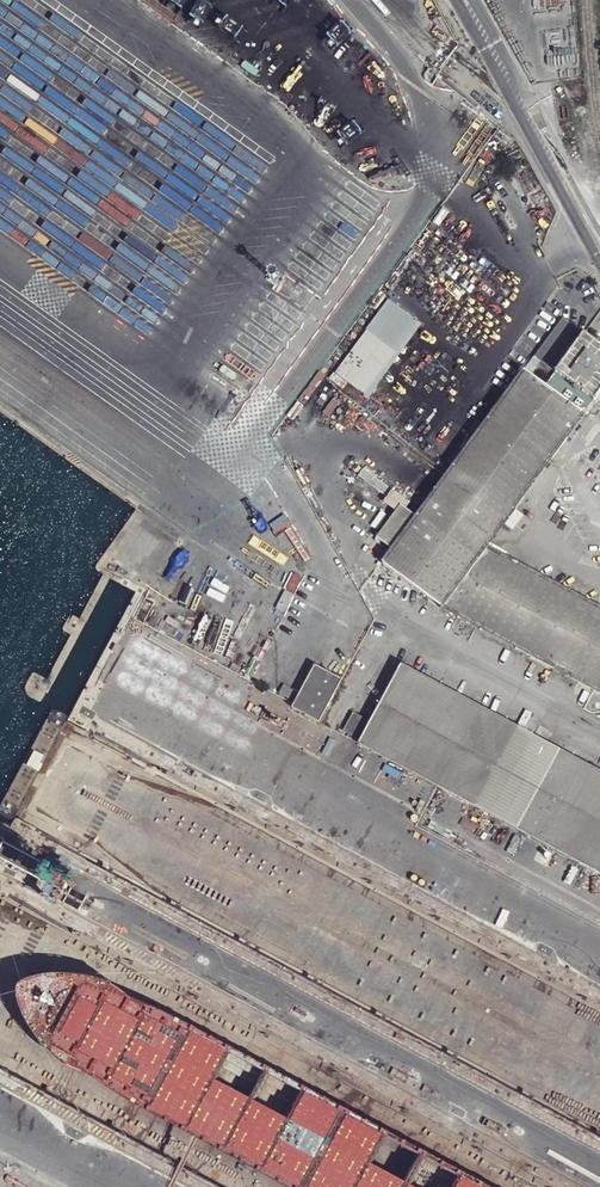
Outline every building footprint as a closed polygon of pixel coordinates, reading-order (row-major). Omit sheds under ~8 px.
[(367,398),(419,322),(385,298),(332,374),(367,398)] [(386,546),(379,555),(599,671),(599,609),(482,545),(599,378),(599,348),(557,315),(529,353),(536,359),(548,369),(539,382),(526,372),(519,367),(410,514),(386,546)] [(526,372),(536,359),(529,353),(519,367),(526,372)] [(369,533),(373,536),(397,504),(394,502),(369,533)] [(397,504),(373,536),(386,546),(410,514),(397,504)] [(379,555),(375,560),(435,606),(599,696),(599,671),(379,555)] [(275,635),(261,660),(276,669),(290,644),(275,635)] [(219,636),(212,651),(236,663),(244,647),(219,636)] [(291,707),(317,721),(340,678),(313,664),(293,704),(291,707)] [(400,664),(359,744),(599,875),(599,771),(400,664)] [(364,720),(352,714),(343,730),(355,736),(364,720)] [(38,884),(46,869),(0,845),(0,864),(38,884)] [(599,1109),(599,1018),(598,1018),(586,1003),(581,1003),(479,958),(485,966),(481,976),(481,989),(473,996),(473,1004),(480,998),(481,1023),(475,1028),(469,1042),(523,1066),(542,1087),(549,1087),(599,1109)]
